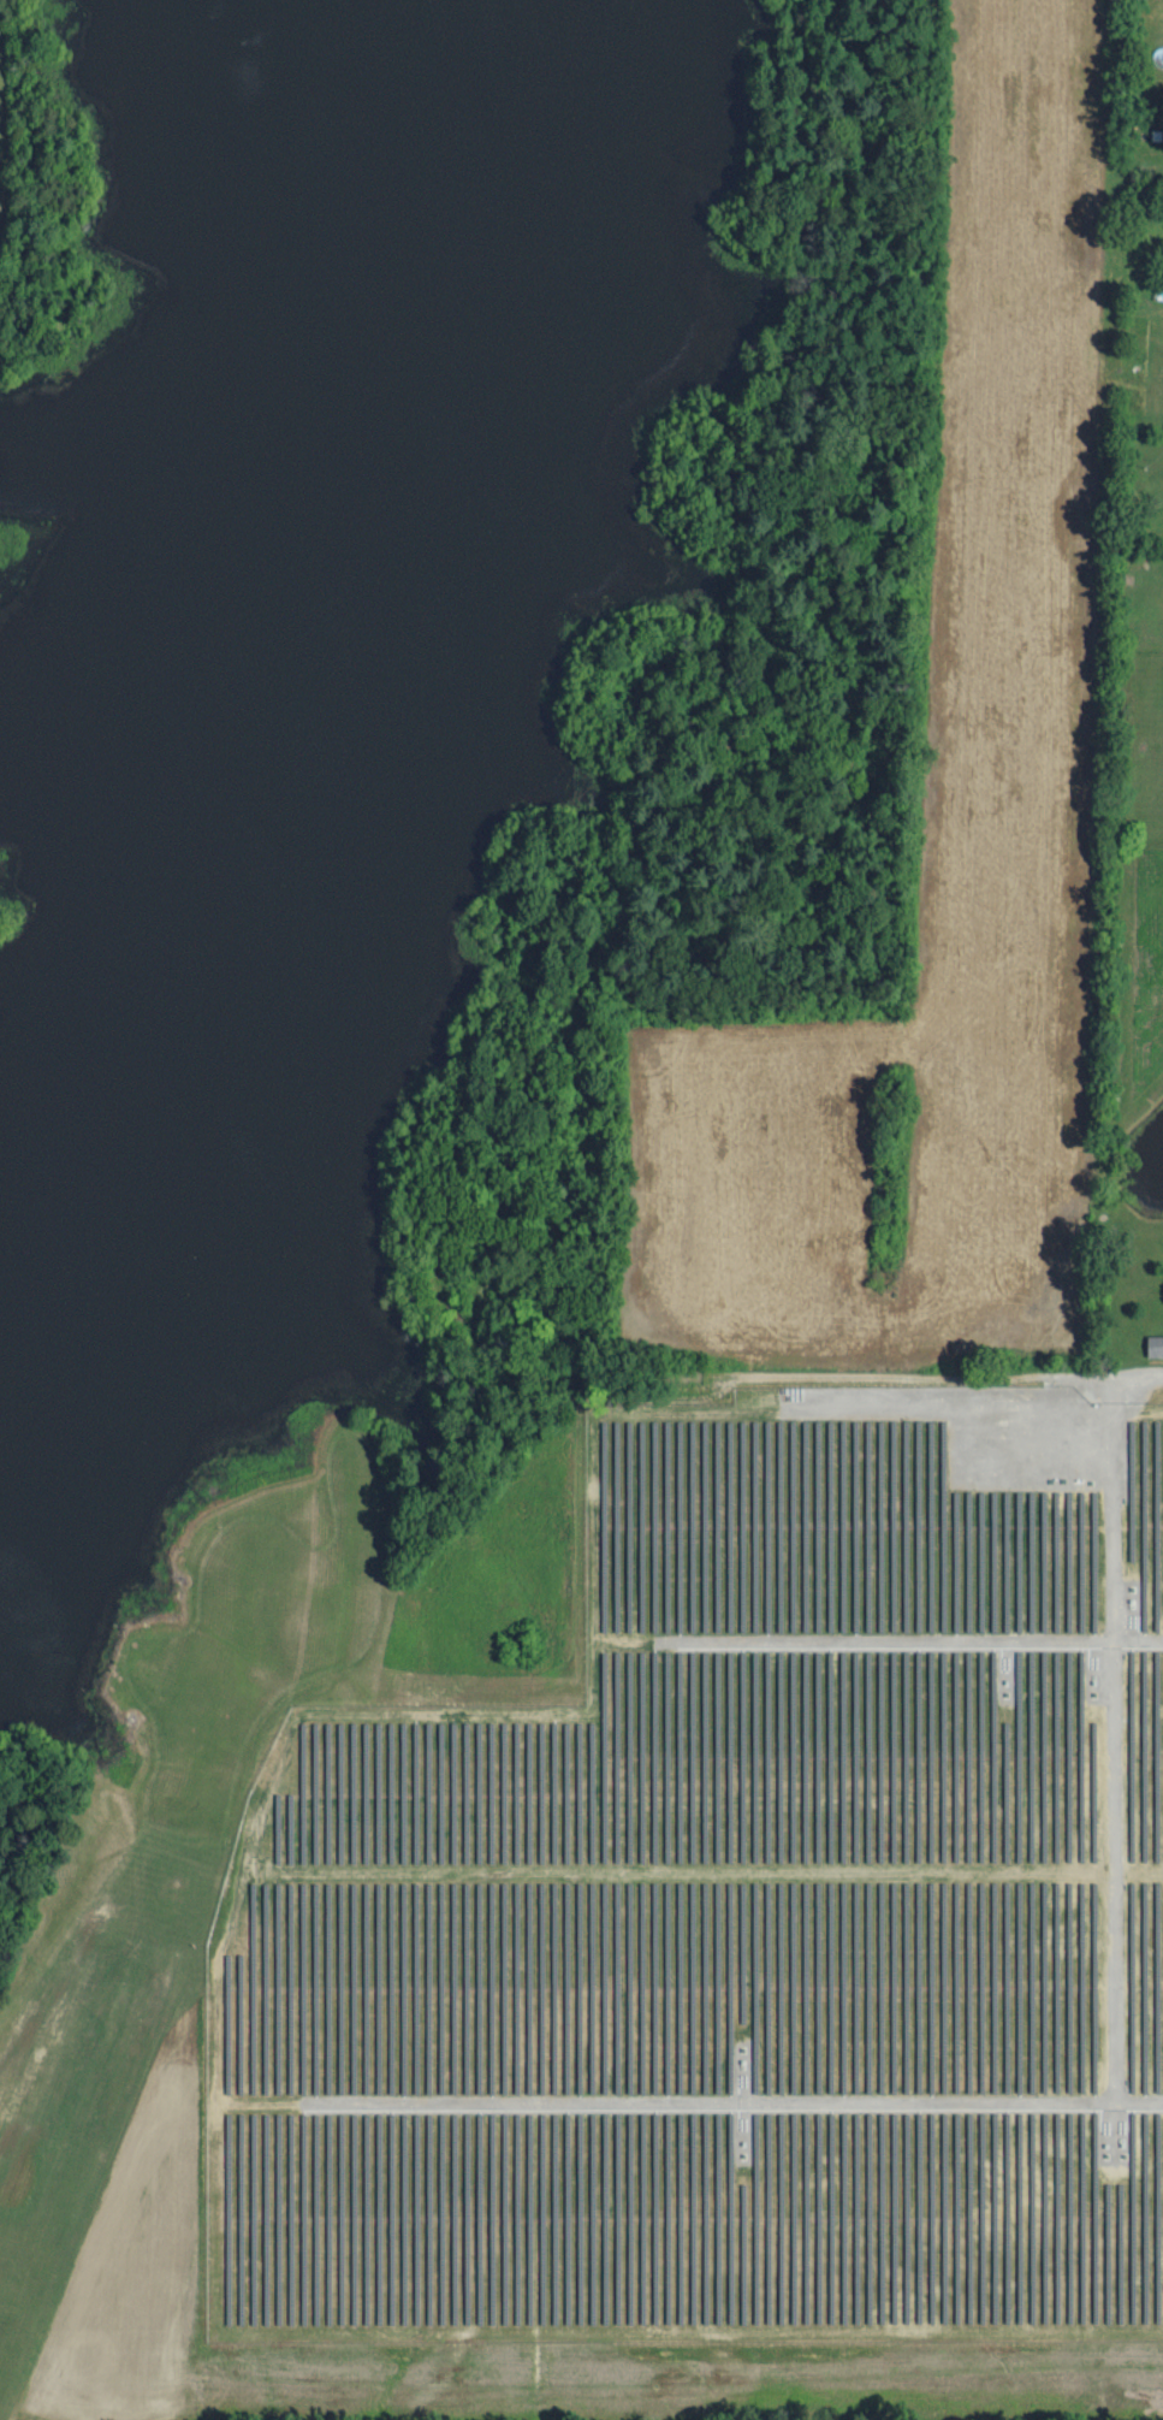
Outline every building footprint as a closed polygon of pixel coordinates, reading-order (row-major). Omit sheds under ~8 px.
[(1162,1354),(1162,1333),(1148,1334),(1149,1354),(1162,1354)]
